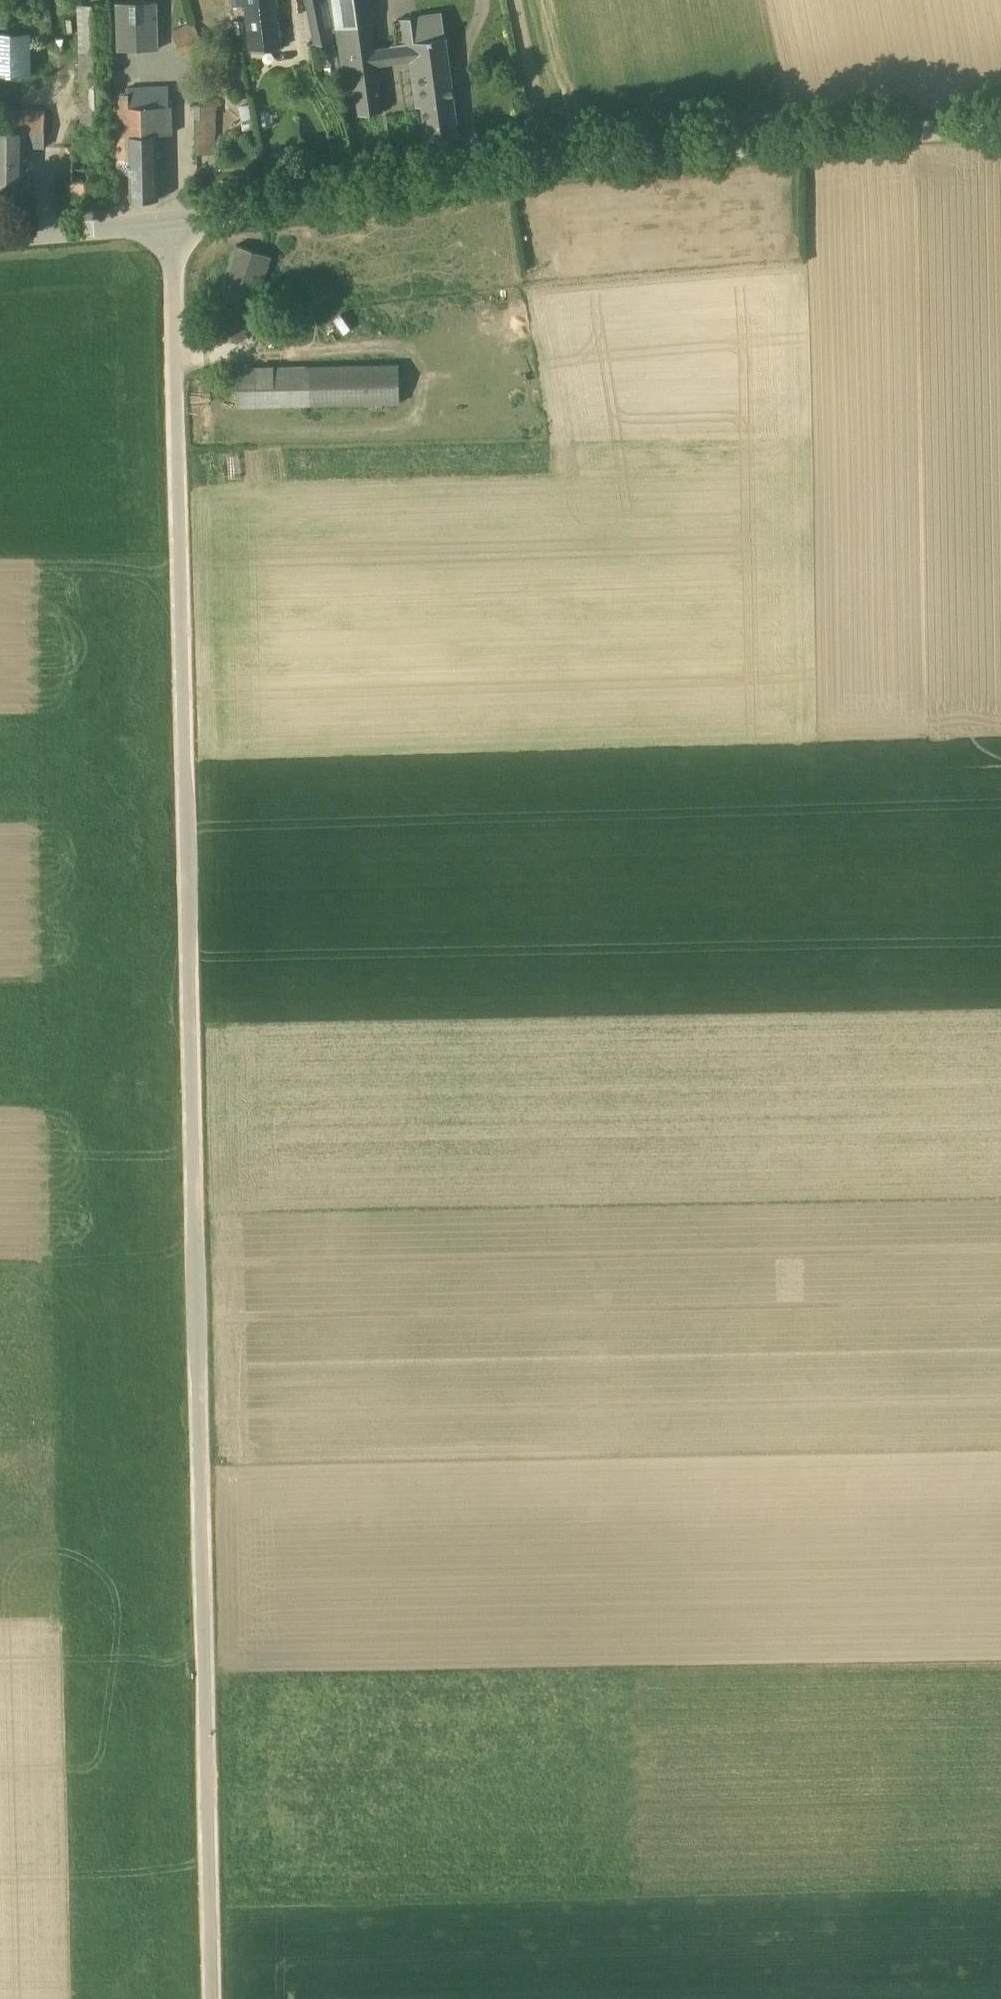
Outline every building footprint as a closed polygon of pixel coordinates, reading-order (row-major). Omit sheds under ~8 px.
[(234,7),(247,5),(253,51),(280,48),(276,0),(234,0),(234,7)] [(315,43),(335,39),(327,0),(306,0),(315,43)] [(384,111),(372,23),(368,0),(334,0),(337,27),(347,26),(358,114),(384,111)] [(157,2),(117,3),(119,50),(159,49),(157,2)] [(397,19),(401,50),(415,48),(421,90),(414,90),(416,106),(423,106),(428,140),(460,136),(446,36),(415,41),(412,17),(397,19)] [(195,22),(172,31),(181,53),(204,45),(197,27),(195,22)] [(0,32),(0,73),(30,73),(30,32),(0,32)] [(171,106),(169,106),(168,84),(130,85),(130,93),(116,94),(118,174),(131,173),(132,200),(159,199),(158,134),(172,133),(171,106)] [(214,117),(217,117),(217,104),(195,105),(195,117),(198,117),(199,150),(215,149),(214,117)] [(45,147),(46,115),(19,115),(19,117),(0,117),(0,203),(25,203),(25,147),(45,147)] [(253,129),(251,119),(242,120),(244,130),(253,129)] [(101,167),(73,167),(73,182),(65,182),(64,199),(102,199),(101,167)] [(266,271),(271,256),(237,244),(232,260),(208,328),(243,340),(266,271)] [(400,363),(237,367),(238,407),(400,403),(400,363)]
